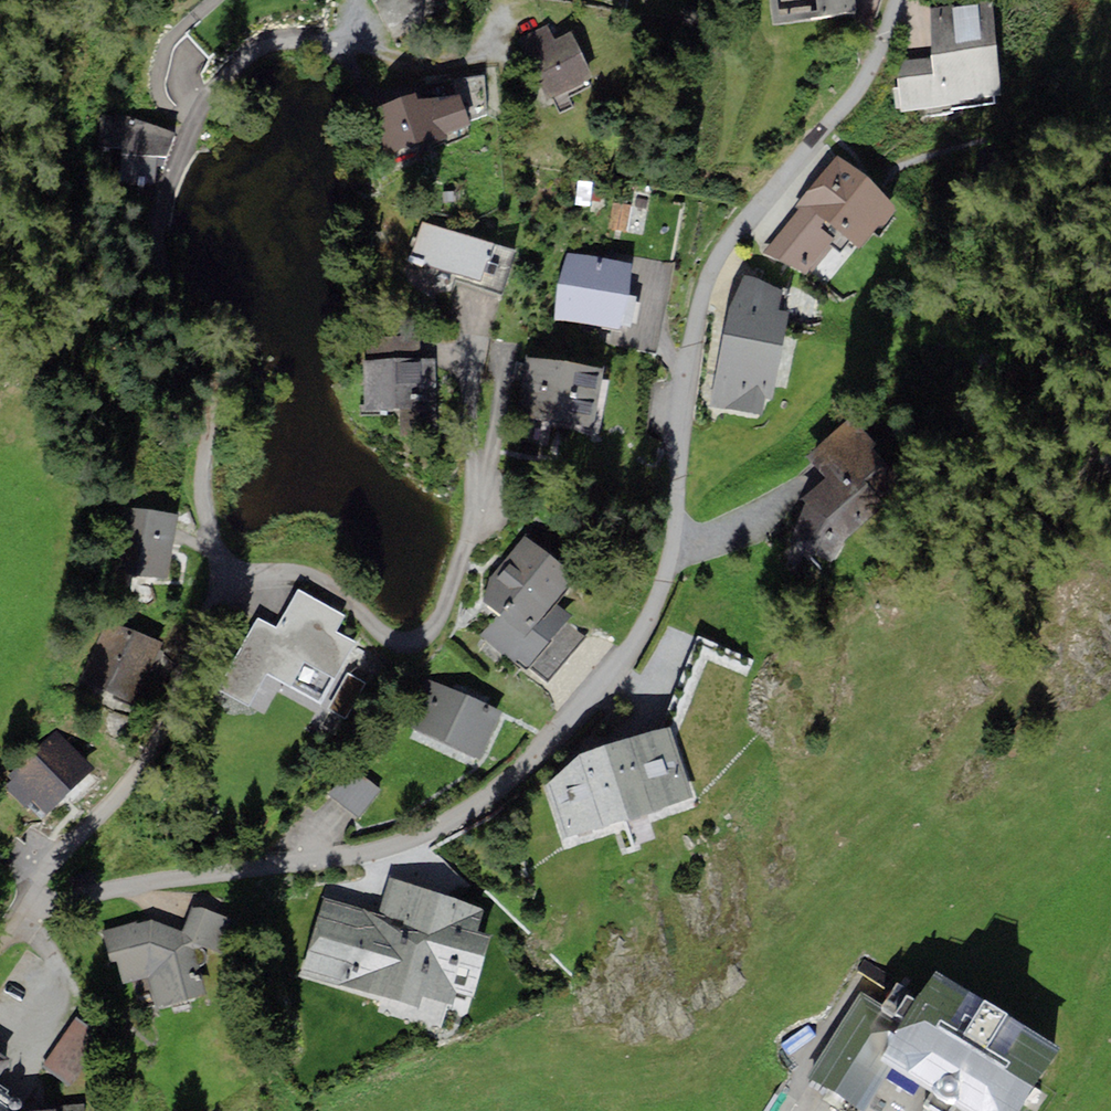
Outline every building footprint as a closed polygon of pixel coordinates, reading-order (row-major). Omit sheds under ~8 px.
[(771,25),(856,15),(854,0),(768,0),(771,25)] [(957,105),(957,99),(1001,95),(992,1),(930,7),(932,57),(894,61),(900,111),(957,105)] [(521,38),(552,100),(594,78),(571,31),(554,40),(547,25),(521,38)] [(365,111),(385,156),(387,159),(472,124),(460,95),(418,98),(415,92),(365,111)] [(175,134),(127,116),(114,152),(161,170),(175,134)] [(898,208),(836,154),(795,207),(800,210),(765,251),(810,274),(845,235),(862,248),(898,208)] [(608,229),(626,232),(631,205),(613,201),(608,229)] [(517,250),(422,222),(404,281),(450,294),(455,279),(504,294),(517,250)] [(631,263),(568,253),(557,320),(619,331),(620,325),(631,327),(636,296),(626,294),(631,263)] [(783,290),(743,274),(729,306),(709,405),(764,414),(766,396),(773,398),(788,311),(777,309),(783,290)] [(367,339),(368,359),(421,356),(420,336),(367,339)] [(514,414),(593,428),(603,369),(525,355),(514,414)] [(362,359),(364,411),(437,408),(434,356),(421,356),(368,359),(362,359)] [(910,483),(850,418),(806,457),(827,478),(801,501),(791,535),(811,557),(824,561),(835,558),(841,551),(845,539),(910,483)] [(169,580),(178,514),(130,507),(121,574),(169,580)] [(511,603),(535,624),(554,601),(577,574),(524,538),(489,578),(481,602),(501,615),(511,603)] [(247,707),(267,672),(321,703),(356,643),(337,632),(346,617),(299,589),(290,605),(276,628),(258,618),(218,690),(247,707)] [(571,616),(554,601),(535,624),(511,603),(501,615),(483,636),(524,671),(571,616)] [(134,702),(163,643),(112,619),(83,677),(134,702)] [(481,760),(502,712),(427,679),(406,727),(481,760)] [(579,754),(545,786),(563,841),(695,799),(670,725),(579,754)] [(34,803),(46,815),(95,768),(57,729),(8,776),(13,780),(4,788),(26,810),(34,803)] [(100,884),(96,874),(73,882),(77,892),(100,884)] [(377,915),(322,898),(299,975),(419,1011),(424,995),(454,1004),(458,991),(474,996),(491,938),(477,934),(485,906),(389,878),(377,915)] [(192,905),(181,932),(193,941),(194,944),(223,952),(234,920),(192,905)] [(136,921),(102,931),(110,962),(116,960),(123,984),(142,980),(146,991),(150,991),(155,1009),(206,995),(194,944),(193,941),(181,932),(151,921),(137,923),(136,921)] [(891,1065),(965,1110),(1021,1110),(1060,1048),(936,971),(920,997),(897,982),(882,1004),(862,991),(807,1077),(861,1110),(862,1110),(891,1065)] [(69,1083),(98,1034),(72,1018),(43,1067),(69,1083)] [(14,1061),(0,1053),(0,1075),(6,1068),(8,1070),(14,1061)]
